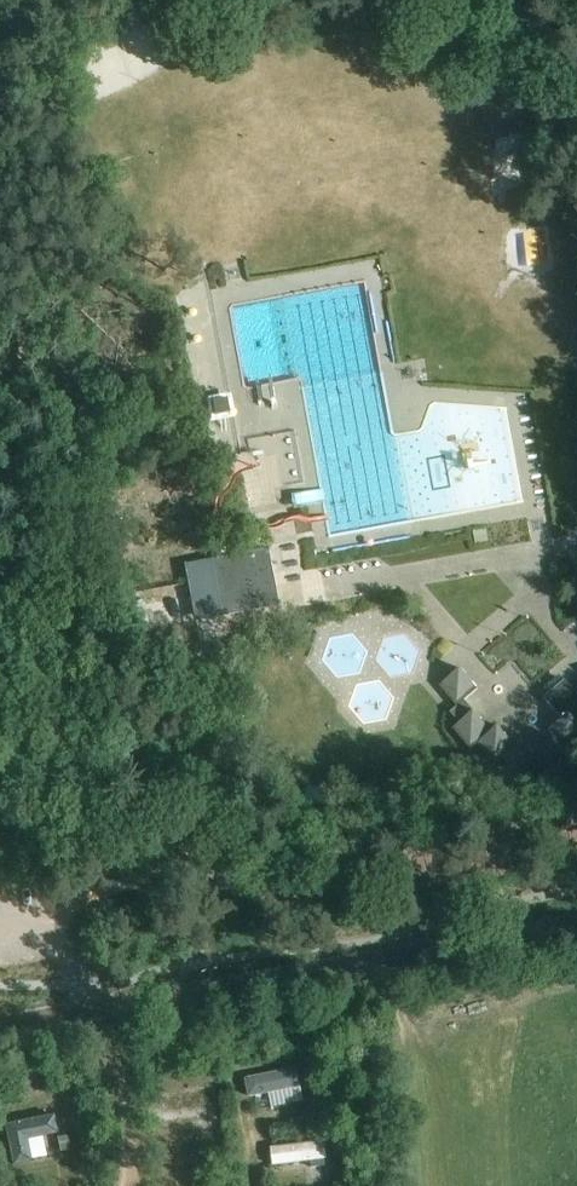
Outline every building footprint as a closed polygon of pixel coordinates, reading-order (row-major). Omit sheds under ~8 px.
[(192,449),(248,445),(247,424),(190,428),(192,449)] [(248,511),(251,523),(266,519),(270,538),(286,534),(278,503),(248,511)] [(268,548),(210,559),(221,616),(278,606),(268,548)] [(460,668),(439,686),(457,706),(450,712),(458,722),(452,728),(470,749),(477,743),(494,764),(501,757),(519,779),(539,762),(550,775),(572,756),(568,751),(576,743),(576,721),(574,717),(576,715),(576,692),(565,679),(544,698),(561,718),(548,729),(554,736),(533,754),(522,740),(516,745),(498,725),(491,731),(465,700),(479,689),(460,668)] [(256,1104),(255,1087),(216,1089),(217,1106),(256,1104)] [(325,1093),(314,1094),(317,1110),(327,1108),(325,1093)] [(160,1107),(149,1109),(151,1124),(163,1122),(160,1107)] [(345,1133),(329,1135),(330,1145),(346,1143),(345,1133)] [(67,1134),(57,1136),(60,1152),(70,1150),(67,1134)] [(234,1176),(290,1173),(289,1154),(233,1157),(234,1176)]
